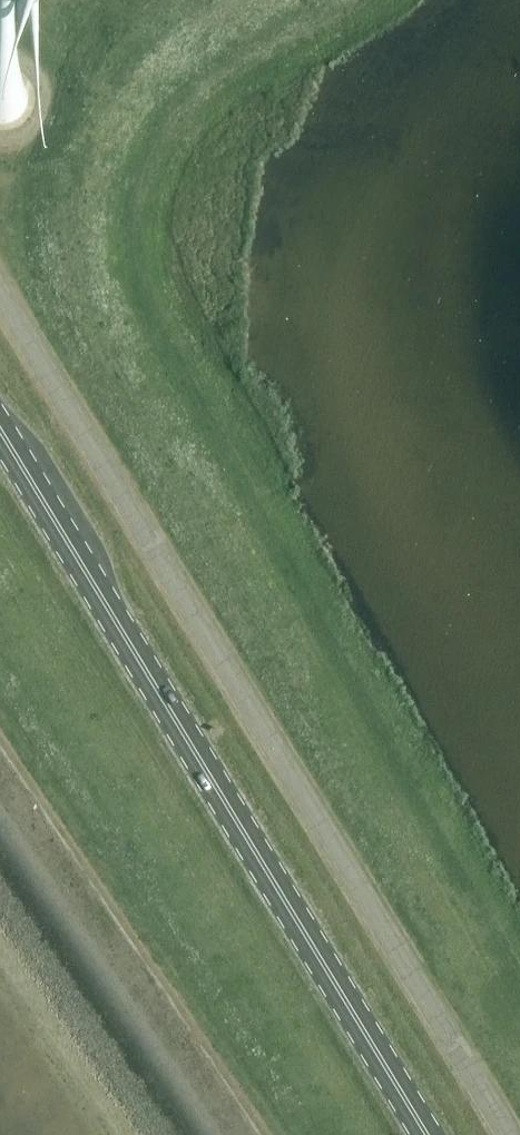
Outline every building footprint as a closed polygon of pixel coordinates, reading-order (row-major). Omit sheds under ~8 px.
[(3,123),(8,123),(13,121),(17,119),(20,116),(23,112),(26,108),(27,104),(27,99),(27,94),(26,90),(23,86),(20,82),(17,79),(13,77),(8,75),(3,75),(0,75),(0,123),(3,123)]
